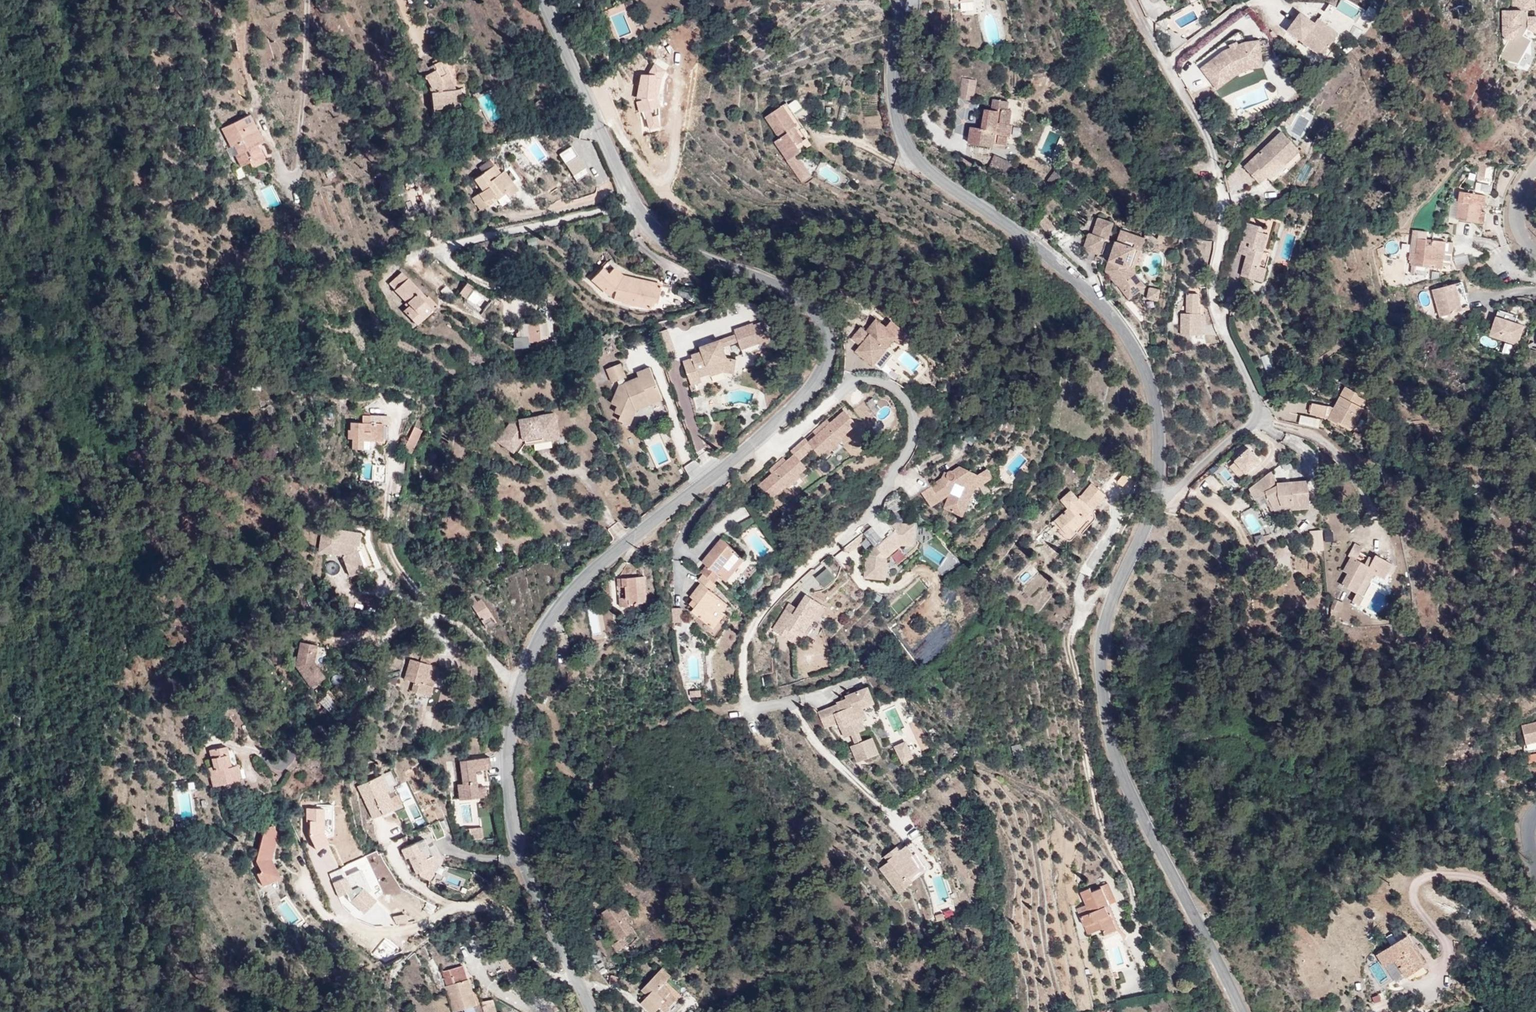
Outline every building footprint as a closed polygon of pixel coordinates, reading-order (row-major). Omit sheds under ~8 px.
[(1522,0),(1511,0),(1511,13),(1500,13),(1500,42),(1502,42),(1497,60),(1515,64),(1527,42),(1521,39),(1525,31),(1534,36),(1535,36),(1535,20),(1526,20),(1519,20),(1519,14),(1522,14),(1522,0)] [(1522,14),(1519,14),(1519,20),(1526,20),(1526,13),(1525,13),(1525,7),(1527,5),(1534,5),(1534,0),(1522,0),(1522,14)] [(1534,13),(1534,5),(1527,5),(1525,7),(1525,13),(1526,13),(1534,13)] [(1336,42),(1316,27),(1302,16),(1289,33),(1323,60),(1336,42)] [(1319,23),(1316,27),(1336,42),(1339,38),(1319,23)] [(1173,54),(1183,46),(1180,38),(1175,37),(1173,33),(1169,35),(1172,41),(1172,47),(1173,54)] [(1201,70),(1213,85),(1234,68),(1250,62),(1261,60),(1258,41),(1244,43),(1223,52),(1201,70)] [(1234,68),(1213,85),(1217,90),(1237,74),(1250,68),(1262,66),(1261,60),(1250,62),(1234,68)] [(440,109),(441,113),(457,110),(453,93),(443,96),(441,85),(447,81),(435,62),(427,67),(429,71),(423,75),(418,66),(411,71),(422,86),(423,85),(428,92),(432,110),(440,109)] [(963,78),(962,98),(977,98),(977,78),(963,78)] [(453,93),(455,93),(447,81),(441,85),(443,96),(453,93)] [(453,93),(457,110),(462,109),(458,92),(455,93),(453,93)] [(528,101),(536,110),(544,102),(537,94),(528,101)] [(969,143),(994,147),(994,142),(1006,144),(1008,135),(1011,136),(1012,124),(1010,124),(1012,110),(1008,109),(1009,101),(995,99),(993,110),(986,109),(983,128),(972,126),(969,143)] [(544,102),(536,110),(542,118),(553,109),(546,100),(544,102)] [(787,103),(783,105),(797,125),(800,122),(787,103)] [(797,125),(783,105),(766,117),(780,137),(775,141),(788,160),(796,155),(811,144),(807,138),(804,140),(795,126),(797,125)] [(1275,183),(1305,155),(1283,131),(1246,167),(1260,182),(1268,175),(1275,183)] [(220,147),(229,165),(232,164),(237,172),(234,174),(240,185),(248,181),(250,186),(263,180),(254,164),(260,161),(246,134),(220,147)] [(585,151),(578,141),(566,150),(572,159),(585,151)] [(585,151),(572,159),(580,170),(592,162),(585,151)] [(501,189),(503,193),(512,186),(515,191),(524,184),(510,164),(507,168),(497,153),(485,160),(489,166),(481,172),(483,175),(480,177),(484,182),(486,180),(489,184),(479,192),(487,204),(494,199),(491,195),(495,192),(495,193),(501,189)] [(810,175),(796,155),(788,160),(802,180),(810,175)] [(1008,173),(1012,162),(995,155),(991,166),(1008,173)] [(1082,157),(1079,155),(1074,162),(1078,164),(1082,157)] [(596,168),(592,162),(580,170),(583,176),(596,168)] [(232,164),(229,165),(224,168),(229,177),(234,174),(237,172),(232,164)] [(1483,183),(1485,169),(1478,172),(1477,183),(1483,183)] [(1055,186),(1063,176),(1056,171),(1048,180),(1055,186)] [(1458,218),(1484,222),(1485,211),(1483,211),(1483,205),(1486,205),(1487,195),(1460,192),(1459,201),(1460,201),(1458,218)] [(1055,229),(1044,216),(1038,222),(1049,235),(1055,229)] [(1084,249),(1100,255),(1105,240),(1108,240),(1113,225),(1099,219),(1093,235),(1089,234),(1084,249)] [(1266,227),(1247,222),(1239,253),(1247,255),(1242,275),(1263,281),(1271,253),(1264,251),(1268,234),(1264,233),(1266,227)] [(1130,298),(1138,292),(1133,286),(1140,279),(1134,272),(1135,270),(1129,268),(1135,248),(1142,250),(1146,238),(1121,230),(1107,271),(1117,284),(1118,283),(1130,298)] [(1169,237),(1160,234),(1158,240),(1167,243),(1169,237)] [(1416,265),(1443,268),(1444,259),(1445,259),(1446,241),(1433,239),(1433,244),(1427,244),(1427,239),(1418,238),(1416,265)] [(1135,270),(1142,250),(1135,248),(1129,268),(1135,270)] [(1471,269),(1469,257),(1456,261),(1460,272),(1471,269)] [(1487,265),(1483,259),(1472,268),(1476,274),(1487,265)] [(622,276),(607,263),(591,279),(615,300),(655,310),(657,302),(669,305),(673,287),(622,276)] [(441,282),(447,276),(441,269),(435,275),(441,282)] [(417,325),(437,306),(427,296),(426,298),(401,272),(389,284),(410,305),(404,312),(417,325)] [(1133,286),(1138,292),(1145,285),(1140,279),(1133,286)] [(1469,310),(1462,282),(1433,289),(1440,317),(1469,310)] [(465,298),(473,287),(466,283),(459,294),(465,298)] [(1160,290),(1150,288),(1148,298),(1158,301),(1160,290)] [(1182,336),(1201,335),(1200,315),(1197,315),(1197,295),(1186,295),(1187,315),(1182,315),(1182,336)] [(1496,317),(1515,323),(1517,316),(1498,310),(1496,317)] [(1525,326),(1515,323),(1496,317),(1490,337),(1519,346),(1525,326)] [(873,365),(875,364),(887,349),(895,339),(901,345),(909,335),(891,321),(886,328),(876,320),(866,332),(861,327),(852,339),(858,344),(867,333),(870,335),(861,346),(856,352),(873,365)] [(753,323),(736,329),(751,345),(759,342),(760,344),(771,340),(764,321),(754,325),(753,323)] [(526,324),(527,337),(527,342),(539,341),(538,323),(526,324)] [(751,345),(736,329),(735,329),(736,334),(700,347),(701,351),(691,355),(693,358),(683,361),(691,385),(702,381),(701,377),(709,373),(710,376),(724,371),(734,372),(736,359),(726,357),(722,346),(739,340),(741,349),(751,345)] [(867,333),(858,344),(861,346),(870,335),(867,333)] [(875,364),(881,369),(894,354),(887,349),(875,364)] [(650,401),(651,404),(663,399),(650,368),(637,373),(639,377),(626,383),(624,378),(626,377),(620,363),(607,369),(612,383),(618,380),(620,385),(612,403),(617,406),(614,412),(621,415),(619,420),(630,424),(636,410),(635,407),(650,401)] [(1335,407),(1313,402),(1311,414),(1326,416),(1338,423),(1339,421),(1353,428),(1364,407),(1362,406),(1366,399),(1359,395),(1360,393),(1346,386),(1335,407)] [(636,410),(651,404),(650,401),(635,407),(636,410)] [(843,412),(831,423),(817,435),(809,442),(806,439),(799,445),(807,455),(814,449),(819,455),(828,448),(834,456),(847,445),(840,437),(854,425),(843,412)] [(520,439),(523,439),(557,433),(553,413),(517,419),(517,420),(509,421),(496,440),(511,452),(520,439)] [(347,429),(345,429),(345,438),(348,438),(348,448),(359,448),(359,440),(366,440),(379,440),(379,422),(384,422),(384,415),(359,415),(359,422),(347,422),(347,429)] [(1318,427),(1319,418),(1301,415),(1299,423),(1318,427)] [(817,435),(831,423),(828,419),(814,432),(817,435)] [(400,448),(407,452),(417,429),(410,426),(400,448)] [(557,433),(523,439),(524,444),(558,439),(557,433)] [(795,455),(787,461),(773,474),(760,485),(771,497),(785,484),(792,492),(804,482),(798,474),(806,467),(800,460),(807,455),(799,445),(791,451),(795,455)] [(1236,462),(1249,479),(1265,466),(1252,449),(1236,462)] [(773,474),(787,461),(784,458),(769,470),(773,474)] [(914,479),(905,487),(904,490),(908,497),(919,490),(928,504),(948,492),(941,506),(959,514),(971,489),(981,483),(976,474),(958,465),(950,470),(947,469),(945,471),(944,472),(944,474),(944,476),(940,479),(939,477),(929,483),(923,473),(914,479)] [(984,469),(976,474),(981,483),(989,478),(984,469)] [(1250,488),(1256,500),(1267,494),(1275,509),(1282,505),(1310,503),(1309,480),(1278,482),(1271,471),(1250,488)] [(1094,508),(1105,493),(1093,483),(1079,499),(1072,491),(1063,499),(1070,508),(1057,520),(1069,533),(1087,517),(1085,514),(1093,507),(1094,508)] [(1282,505),(1275,509),(1277,513),(1286,510),(1311,508),(1310,503),(1282,505)] [(890,524),(881,514),(862,532),(874,545),(866,552),(865,576),(884,577),(885,555),(899,542),(910,542),(910,522),(898,522),(898,524),(890,524)] [(362,533),(321,526),(317,551),(339,554),(347,575),(371,565),(361,539),(362,533)] [(1323,549),(1321,529),(1312,530),(1314,550),(1323,549)] [(710,589),(712,591),(717,585),(715,582),(720,576),(726,582),(745,559),(721,539),(702,562),(707,566),(702,572),(703,574),(698,581),(701,583),(709,590),(710,589)] [(1350,554),(1352,556),(1358,559),(1364,547),(1356,542),(1350,554)] [(1357,592),(1367,574),(1369,570),(1385,578),(1392,564),(1376,555),(1374,558),(1370,566),(1366,563),(1358,559),(1352,556),(1345,570),(1348,572),(1342,584),(1357,592)] [(1370,566),(1374,558),(1370,556),(1366,563),(1370,566)] [(818,577),(826,588),(838,579),(829,568),(818,577)] [(1352,600),(1360,605),(1364,596),(1363,595),(1373,577),(1367,574),(1357,592),(1352,600)] [(647,603),(645,576),(617,579),(618,588),(625,587),(626,597),(619,598),(619,607),(630,606),(630,604),(647,603)] [(694,599),(699,603),(709,590),(701,583),(691,597),(694,599)] [(699,603),(695,608),(692,611),(713,628),(725,613),(723,611),(728,604),(712,591),(710,589),(709,590),(699,603)] [(793,614),(785,609),(773,630),(792,642),(797,634),(801,636),(822,604),(806,594),(797,609),(793,614)] [(467,600),(482,622),(491,615),(480,599),(476,601),(472,596),(467,600)] [(691,604),(695,608),(699,603),(694,599),(691,604)] [(1333,607),(1340,611),(1344,603),(1336,600),(1333,607)] [(789,603),(785,609),(793,614),(797,609),(789,603)] [(591,611),(595,632),(602,631),(598,610),(591,611)] [(491,615),(482,622),(485,627),(494,621),(491,615)] [(314,664),(317,647),(300,644),(296,668),(313,690),(325,679),(314,664)] [(424,660),(434,663),(436,655),(421,651),(418,662),(408,660),(403,680),(412,683),(410,692),(428,697),(436,667),(433,666),(423,664),(424,660)] [(839,719),(840,722),(847,737),(854,734),(858,743),(853,745),(860,761),(881,752),(874,736),(864,740),(860,731),(867,728),(863,720),(868,717),(864,707),(875,702),(868,686),(846,696),(847,699),(838,702),(839,704),(844,717),(839,719)] [(827,728),(840,722),(839,719),(844,717),(839,704),(820,713),(827,728)] [(1523,725),(1523,727),(1527,743),(1535,740),(1535,722),(1523,725)] [(916,755),(908,740),(898,745),(905,761),(916,755)] [(1021,745),(1012,747),(1014,755),(1023,752),(1021,745)] [(230,768),(225,748),(209,752),(211,760),(214,772),(210,773),(213,788),(224,785),(227,795),(245,791),(242,780),(238,782),(234,767),(230,768)] [(486,786),(484,769),(482,758),(459,761),(462,784),(457,784),(459,800),(486,796),(484,786),(486,786)] [(384,776),(359,785),(372,820),(396,811),(384,776)] [(332,845),(332,805),(318,805),(318,809),(309,809),(309,845),(332,845)] [(277,833),(271,824),(264,829),(257,861),(263,871),(259,874),(267,885),(282,875),(271,858),(277,833)] [(468,829),(469,840),(482,838),(481,827),(468,829)] [(425,838),(403,849),(419,882),(441,871),(425,838)] [(902,883),(905,880),(913,875),(916,880),(930,870),(911,844),(898,853),(895,849),(887,856),(889,859),(886,862),(887,864),(878,871),(897,896),(906,889),(902,883)] [(363,872),(334,880),(339,895),(367,888),(363,872)] [(1115,901),(1108,884),(1091,892),(1090,888),(1081,892),(1086,905),(1078,909),(1089,934),(1102,928),(1105,934),(1116,928),(1110,914),(1109,914),(1105,905),(1115,901)] [(368,888),(360,893),(364,900),(372,895),(368,888)] [(625,918),(616,902),(596,914),(612,942),(606,946),(610,953),(623,946),(619,939),(630,933),(622,920),(625,918)] [(1412,949),(1423,965),(1426,963),(1407,935),(1402,938),(1410,951),(1412,949)] [(1395,960),(1406,976),(1423,965),(1412,949),(1410,951),(1402,938),(1377,955),(1385,966),(1395,960)] [(1396,983),(1406,976),(1395,960),(1385,966),(1396,983)] [(475,967),(463,971),(468,984),(479,980),(475,967)] [(657,973),(666,981),(671,976),(662,968),(657,973)] [(463,971),(455,974),(468,1011),(474,1011),(488,1007),(479,980),(468,984),(463,971)] [(678,999),(663,985),(666,981),(657,973),(642,990),(648,996),(641,1003),(650,1011),(655,1011),(660,1007),(665,1011),(666,1011),(678,999)] [(616,986),(618,978),(611,976),(608,984),(616,986)] [(663,985),(678,999),(681,996),(666,981),(663,985)] [(639,1000),(641,1003),(648,996),(642,990),(638,994),(638,996),(639,1000)] [(507,997),(494,1003),(498,1011),(512,1011),(507,997)]
